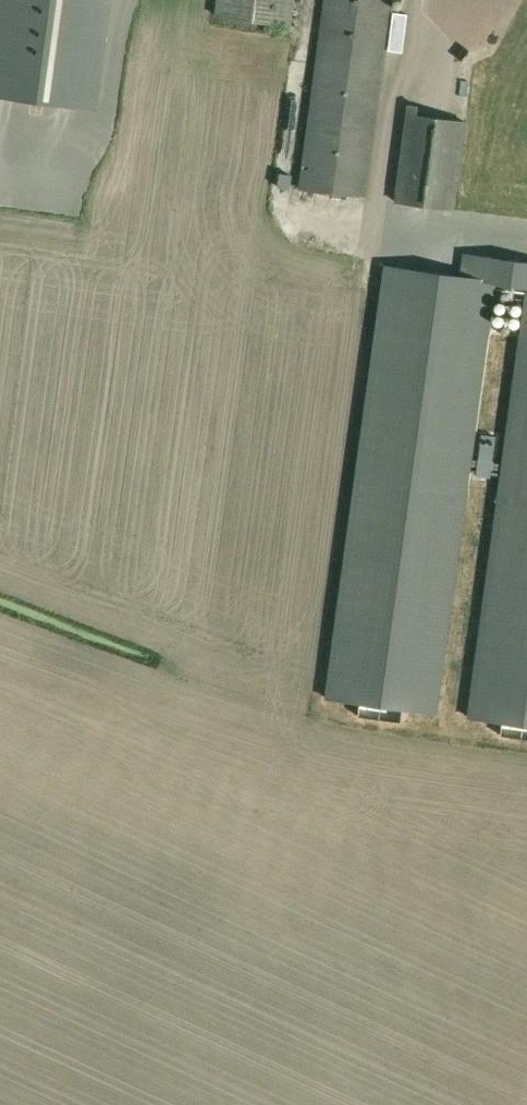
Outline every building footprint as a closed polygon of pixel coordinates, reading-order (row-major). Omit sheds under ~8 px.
[(111,0),(0,0),(0,94),(96,108),(111,0)] [(291,24),(294,0),(216,0),(214,15),(291,26),(291,24)] [(299,188),(366,197),(384,68),(391,14),(393,0),(324,0),(299,188)] [(402,15),(391,14),(384,68),(395,69),(402,15)] [(455,210),(456,200),(467,121),(417,113),(418,105),(407,104),(394,201),(455,210)] [(467,717),(502,722),(500,735),(526,738),(526,261),(463,252),(460,275),(384,264),(324,698),(360,703),(358,716),(401,721),(403,709),(437,714),(496,287),(525,291),(467,717)]
